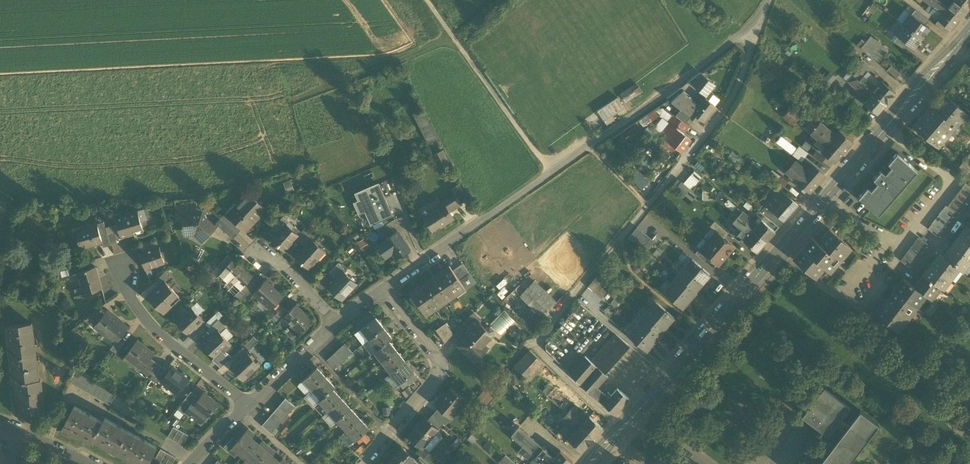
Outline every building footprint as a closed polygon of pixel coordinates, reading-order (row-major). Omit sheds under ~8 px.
[(930,3),(941,12),(942,10),(944,12),(947,8),(936,0),(926,0),(930,3)] [(947,8),(950,5),(947,3),(949,2),(947,0),(936,0),(947,8)] [(947,8),(960,19),(968,8),(959,0),(954,0),(951,3),(950,5),(947,8)] [(938,20),(944,12),(942,10),(941,12),(930,3),(925,9),(938,20)] [(960,19),(947,8),(944,12),(938,20),(951,30),(960,19)] [(911,14),(923,24),(927,19),(915,9),(911,14)] [(911,14),(904,24),(922,38),(930,29),(923,24),(911,14)] [(914,49),(922,38),(904,24),(895,35),(898,36),(907,44),(914,49)] [(861,48),(879,62),(888,50),(870,36),(861,48)] [(893,41),(904,48),(907,44),(898,36),(893,41)] [(853,75),(859,81),(863,76),(861,75),(866,69),(869,66),(862,59),(853,68),(857,71),(853,75)] [(887,70),(896,78),(900,73),(891,65),(887,70)] [(876,88),(880,82),(866,69),(861,75),(863,76),(876,88)] [(689,82),(707,96),(713,87),(706,81),(708,79),(700,73),(689,82)] [(868,96),(870,97),(873,93),(872,92),(859,81),(853,75),(848,81),(861,93),(862,92),(867,97),(868,96)] [(859,81),(872,92),(876,88),(863,76),(859,81)] [(715,85),(708,79),(706,81),(713,87),(715,85)] [(880,82),(876,88),(872,92),(873,93),(886,104),(896,93),(891,89),(887,86),(882,81),(880,82)] [(686,82),(680,89),(696,101),(699,98),(695,95),(698,91),(686,82)] [(834,87),(841,94),(846,88),(838,82),(834,87)] [(635,83),(620,94),(626,102),(643,91),(638,84),(635,83)] [(842,94),(850,101),(853,97),(846,90),(842,94)] [(667,99),(671,102),(680,94),(677,91),(667,99)] [(886,104),(873,93),(870,97),(865,103),(877,114),(886,104)] [(671,102),(681,109),(690,117),(693,119),(696,122),(699,118),(692,113),(693,112),(684,105),(688,100),(680,94),(671,102)] [(931,106),(927,112),(949,131),(960,119),(962,120),(967,114),(946,96),(934,109),(931,106)] [(617,97),(597,111),(604,121),(624,107),(617,97)] [(697,107),(693,112),(692,113),(699,118),(704,122),(716,107),(704,98),(697,107)] [(693,112),(697,107),(688,100),(684,105),(693,112)] [(673,115),(675,116),(676,115),(681,109),(671,102),(665,109),(673,115)] [(793,124),(797,120),(801,115),(792,107),(792,106),(783,116),(793,124)] [(685,123),(690,117),(681,109),(676,115),(685,123)] [(414,117),(428,144),(437,139),(424,112),(414,117)] [(809,122),(816,127),(821,121),(810,112),(805,118),(809,122)] [(937,145),(949,131),(927,112),(914,126),(937,146),(940,148),(940,147),(937,145)] [(688,125),(685,123),(676,115),(675,116),(673,115),(667,122),(669,124),(661,136),(664,138),(675,147),(680,151),(690,139),(683,133),(688,125)] [(809,122),(801,115),(797,120),(805,127),(809,122)] [(821,121),(816,127),(844,152),(853,142),(847,136),(839,130),(835,134),(821,121)] [(825,143),(827,144),(825,146),(821,150),(835,162),(844,152),(816,127),(809,122),(805,127),(804,128),(824,144),(825,143)] [(840,128),(848,135),(852,130),(844,123),(840,128)] [(758,139),(764,143),(774,131),(768,126),(758,139)] [(671,152),(675,147),(664,138),(660,143),(671,152)] [(792,155),(802,162),(808,153),(799,146),(792,155)] [(434,155),(440,166),(448,162),(443,150),(434,155)] [(812,156),(822,163),(825,158),(816,151),(812,156)] [(908,181),(913,175),(910,172),(914,168),(908,163),(909,162),(897,152),(888,163),(892,167),(895,169),(888,177),(886,174),(881,171),(874,180),(878,183),(881,186),(874,193),(872,191),(867,187),(858,198),(869,208),(870,207),(875,212),(879,208),(882,211),(888,205),(885,203),(889,198),(892,200),(904,186),(902,183),(906,179),(908,181)] [(787,172),(798,182),(807,172),(795,162),(791,167),(787,172)] [(812,166),(807,172),(798,182),(810,192),(824,175),(812,166)] [(895,169),(892,167),(886,174),(888,177),(895,169)] [(691,175),(698,182),(702,178),(694,171),(691,175)] [(683,184),(691,190),(698,182),(690,176),(683,184)] [(675,187),(686,196),(691,190),(683,184),(680,181),(675,187)] [(456,194),(462,204),(469,199),(459,182),(451,187),(456,194)] [(881,186),(878,183),(872,191),(874,193),(881,186)] [(962,187),(969,194),(969,186),(966,183),(962,187)] [(365,211),(371,224),(383,219),(380,211),(388,207),(378,184),(356,194),(359,201),(355,203),(359,214),(365,211)] [(958,192),(968,199),(969,197),(969,194),(962,187),(958,192)] [(774,194),(775,194),(782,200),(773,211),(774,212),(784,221),(798,205),(779,188),(774,194)] [(958,192),(955,197),(964,204),(968,199),(958,192)] [(248,193),(236,205),(234,203),(226,212),(231,217),(230,217),(242,229),(245,231),(251,224),(252,225),(258,219),(255,217),(264,207),(248,193)] [(456,194),(449,198),(455,208),(462,204),(456,194)] [(766,205),(773,211),(782,200),(775,194),(766,205)] [(955,197),(951,202),(961,209),(964,204),(955,197)] [(449,212),(455,208),(449,198),(441,204),(442,206),(445,204),(449,212)] [(951,202),(947,207),(955,213),(957,214),(961,209),(951,202)] [(176,217),(182,216),(182,215),(197,214),(196,204),(175,206),(176,217)] [(454,219),(449,212),(445,204),(442,206),(431,213),(432,214),(424,219),(432,231),(439,226),(440,228),(454,219)] [(765,216),(769,219),(774,212),(773,211),(766,205),(760,212),(765,216)] [(946,205),(942,210),(952,217),(955,213),(947,207),(946,205)] [(380,211),(383,219),(392,215),(388,207),(380,211)] [(737,208),(733,213),(738,216),(742,212),(737,208)] [(115,217),(121,236),(133,232),(133,234),(143,231),(137,210),(115,217)] [(942,210),(939,215),(948,222),(952,217),(942,210)] [(742,212),(738,216),(766,241),(775,231),(761,219),(757,224),(742,211),(742,212)] [(226,212),(221,218),(238,233),(242,229),(230,217),(231,217),(226,212)] [(784,221),(774,212),(769,219),(779,227),(784,221)] [(195,233),(203,241),(216,227),(202,213),(197,214),(182,215),(182,216),(183,225),(187,224),(188,234),(195,233)] [(733,222),(738,216),(733,213),(728,218),(733,222)] [(939,215),(935,220),(945,227),(948,222),(939,215)] [(271,238),(284,251),(296,238),(299,235),(298,235),(301,232),(295,226),(292,229),(287,224),(289,221),(284,216),(269,232),(273,236),(271,238)] [(757,252),(766,241),(738,216),(733,222),(732,222),(737,226),(741,230),(738,235),(744,240),(757,252)] [(775,231),(779,227),(769,219),(765,216),(761,219),(775,231)] [(233,238),(238,233),(221,218),(216,223),(233,238)] [(935,220),(931,225),(941,232),(945,227),(935,220)] [(716,232),(723,238),(728,233),(714,221),(710,227),(716,232)] [(377,230),(381,236),(392,228),(389,223),(377,230)] [(75,230),(81,248),(102,242),(103,242),(98,226),(97,224),(75,230)] [(103,247),(111,245),(107,233),(105,224),(98,226),(103,242),(102,242),(103,247)] [(202,243),(203,241),(195,233),(188,234),(187,224),(183,225),(184,236),(194,235),(202,243)] [(937,237),(941,232),(931,225),(928,229),(937,237)] [(959,236),(969,244),(969,228),(967,226),(959,236)] [(628,238),(633,242),(641,231),(637,227),(628,238)] [(296,238),(301,242),(310,232),(305,228),(301,232),(298,235),(299,235),(296,238)] [(384,240),(395,232),(392,228),(381,236),(384,240)] [(829,229),(819,241),(839,258),(844,253),(845,254),(851,247),(829,229)] [(114,231),(107,233),(111,245),(118,243),(114,231)] [(390,250),(396,259),(410,249),(397,231),(395,232),(384,240),(384,241),(377,246),(383,255),(390,250)] [(646,235),(641,231),(633,242),(637,246),(646,235)] [(315,237),(310,232),(301,242),(305,246),(312,239),(313,239),(315,237)] [(716,232),(708,241),(726,257),(734,248),(723,238),(716,232)] [(651,239),(646,235),(637,246),(642,249),(651,239)] [(951,247),(968,259),(969,257),(969,244),(959,236),(951,247)] [(833,265),(839,258),(819,241),(818,242),(812,237),(803,248),(816,259),(825,267),(831,271),(835,267),(833,265)] [(918,237),(915,242),(924,249),(928,244),(918,237)] [(301,262),(308,269),(325,251),(313,239),(312,239),(305,246),(296,256),(301,261),(301,262)] [(655,242),(651,239),(642,249),(647,253),(654,244),(655,242)] [(719,266),(726,257),(708,241),(701,250),(700,250),(708,257),(719,266)] [(140,245),(142,252),(154,248),(152,242),(140,245)] [(915,242),(911,247),(920,254),(924,249),(915,242)] [(139,253),(145,269),(165,262),(159,246),(154,248),(142,252),(139,253)] [(911,247),(907,251),(917,259),(920,254),(911,247)] [(960,270),(968,259),(951,247),(943,257),(956,267),(959,269),(960,270)] [(794,258),(807,269),(816,259),(803,248),(794,258)] [(695,253),(704,261),(708,257),(700,250),(701,250),(699,249),(695,253)] [(905,255),(904,256),(913,263),(917,259),(907,251),(905,255)] [(218,265),(223,270),(224,269),(223,269),(233,259),(228,254),(218,265)] [(939,254),(931,264),(948,277),(956,267),(943,257),(939,254)] [(910,268),(913,263),(904,256),(900,261),(910,268)] [(246,271),(233,259),(223,269),(224,269),(223,270),(218,276),(226,283),(232,277),(237,281),(246,271)] [(692,259),(684,267),(703,283),(710,275),(692,259)] [(825,267),(816,259),(807,269),(816,277),(825,267)] [(968,259),(960,270),(962,271),(969,261),(968,259)] [(69,267),(72,274),(77,272),(90,268),(88,260),(69,267)] [(462,263),(458,267),(464,277),(469,273),(462,263)] [(931,264),(923,275),(940,288),(941,288),(949,278),(948,277),(931,264)] [(77,272),(84,293),(102,288),(95,266),(90,268),(77,272)] [(450,266),(439,273),(453,293),(463,286),(465,289),(465,288),(459,280),(453,270),(450,266)] [(69,267),(59,269),(59,278),(70,276),(72,274),(69,267)] [(459,280),(464,277),(458,267),(453,270),(459,280)] [(696,291),(703,283),(684,267),(677,275),(678,276),(696,291)] [(949,278),(951,280),(959,269),(956,267),(948,277),(949,278)] [(48,277),(59,278),(59,269),(48,268),(48,277)] [(963,272),(962,271),(960,270),(959,269),(951,280),(955,283),(963,272)] [(157,279),(162,284),(165,281),(165,282),(170,277),(165,271),(157,279)] [(328,287),(341,300),(357,284),(343,271),(328,287)] [(439,273),(430,279),(444,300),(453,293),(439,273)] [(459,280),(465,288),(474,282),(475,281),(469,273),(464,277),(459,280)] [(931,300),(940,288),(923,275),(914,287),(926,296),(931,300)] [(588,287),(593,291),(601,280),(597,276),(588,287)] [(697,292),(696,291),(678,276),(671,284),(690,300),(697,292)] [(951,280),(949,278),(941,288),(943,290),(951,280)] [(241,288),(245,292),(254,283),(249,279),(241,288)] [(430,279),(420,286),(434,306),(444,300),(430,279)] [(904,279),(895,291),(917,308),(926,296),(914,287),(904,279)] [(254,294),(271,310),(283,296),(265,280),(259,288),(253,293),(254,294)] [(606,284),(601,280),(593,291),(597,295),(606,284)] [(148,297),(164,313),(172,306),(169,303),(178,295),(165,282),(165,281),(162,284),(148,297)] [(521,295),(545,319),(550,315),(548,312),(557,303),(534,281),(521,295)] [(254,283),(245,292),(250,297),(254,294),(253,293),(259,288),(254,283)] [(606,284),(597,295),(602,298),(611,288),(606,284)] [(682,308),(690,300),(671,284),(664,293),(682,308)] [(424,313),(434,306),(420,286),(410,293),(426,316),(426,315),(424,313)] [(913,313),(917,308),(895,291),(877,314),(899,331),(903,326),(901,324),(906,318),(911,312),(913,313)] [(244,304),(250,297),(245,292),(239,299),(244,304)] [(656,302),(649,310),(667,326),(674,318),(656,302)] [(285,316),(292,324),(300,331),(311,321),(295,305),(288,312),(284,316),(285,316)] [(176,321),(186,332),(193,326),(196,329),(204,320),(192,307),(176,321)] [(274,315),(280,321),(285,316),(284,316),(288,312),(283,307),(274,315)] [(88,316),(97,323),(105,312),(99,308),(88,316)] [(504,309),(497,315),(503,320),(496,327),(502,333),(515,320),(504,309)] [(642,318),(642,319),(660,334),(667,326),(649,310),(642,318)] [(98,329),(116,343),(117,341),(128,327),(106,311),(105,312),(97,323),(101,326),(98,329)] [(463,323),(471,331),(479,322),(479,323),(480,322),(471,314),(463,323)] [(271,318),(277,324),(280,321),(274,315),(271,318)] [(361,329),(369,339),(384,327),(376,317),(361,329)] [(642,319),(635,327),(654,343),(661,335),(660,334),(642,319)] [(214,333),(215,333),(219,330),(224,325),(218,320),(210,328),(214,333)] [(457,346),(475,362),(483,354),(479,350),(484,344),(492,335),(479,323),(479,322),(471,331),(457,346)] [(11,357),(11,358),(36,355),(32,323),(9,325),(11,339),(9,340),(9,346),(12,346),(13,356),(11,357)] [(453,334),(450,329),(446,323),(436,330),(440,336),(445,343),(453,334)] [(301,332),(300,331),(292,324),(284,331),(292,340),(301,332)] [(392,338),(384,327),(369,339),(377,350),(389,340),(389,341),(392,338)] [(646,352),(654,343),(635,327),(628,336),(646,352)] [(202,343),(216,358),(224,351),(222,349),(230,342),(221,333),(219,330),(215,333),(209,339),(208,338),(202,343)] [(592,362),(605,373),(630,346),(616,333),(592,362)] [(244,345),(249,350),(258,341),(253,336),(244,345)] [(136,367),(146,375),(156,362),(150,358),(154,353),(137,340),(123,358),(135,367),(136,367)] [(397,351),(389,341),(389,340),(377,350),(374,352),(382,363),(397,351)] [(108,352),(113,357),(123,345),(117,341),(116,343),(108,352)] [(231,344),(230,342),(222,349),(224,351),(225,350),(231,344)] [(344,344),(340,348),(348,356),(352,352),(344,344)] [(489,348),(484,344),(479,350),(483,354),(489,348)] [(340,348),(335,352),(344,360),(348,356),(340,348)] [(224,351),(216,358),(216,359),(222,366),(232,357),(225,350),(224,351)] [(515,366),(530,380),(544,364),(530,350),(515,366)] [(405,361),(397,351),(382,363),(391,373),(405,361)] [(231,367),(243,380),(259,365),(247,352),(231,367)] [(335,352),(331,356),(339,365),(344,360),(335,352)] [(39,380),(36,355),(11,358),(13,358),(14,367),(12,367),(13,373),(15,373),(16,382),(14,382),(14,383),(39,380)] [(335,369),(339,365),(331,356),(327,360),(334,367),(335,369)] [(581,385),(592,394),(597,388),(608,376),(605,373),(592,362),(585,356),(570,374),(581,385)] [(414,372),(405,361),(391,373),(399,384),(405,379),(414,372)] [(146,375),(151,379),(161,366),(156,362),(146,375)] [(166,370),(161,366),(151,379),(156,383),(166,370)] [(298,374),(303,380),(312,371),(308,366),(298,374)] [(161,381),(177,394),(188,380),(172,367),(161,381)] [(303,380),(312,390),(326,377),(317,367),(312,371),(303,380)] [(70,382),(110,405),(116,394),(74,371),(70,382)] [(405,379),(408,384),(418,377),(414,372),(405,379)] [(519,380),(519,373),(510,374),(510,384),(519,384),(519,380)] [(335,387),(326,377),(312,390),(321,399),(333,389),(335,387)] [(41,380),(39,380),(14,383),(16,383),(19,383),(20,393),(17,394),(18,400),(21,400),(22,414),(45,411),(41,380)] [(519,380),(519,384),(520,391),(530,390),(530,380),(519,380)] [(549,384),(542,391),(548,396),(554,389),(549,384)] [(401,391),(406,397),(412,391),(407,385),(401,391)] [(439,409),(449,417),(449,416),(464,399),(450,388),(435,405),(439,409)] [(592,394),(615,414),(629,398),(618,388),(611,395),(608,392),(605,395),(597,388),(592,394)] [(837,425),(845,431),(849,425),(841,419),(850,407),(830,392),(824,388),(802,417),(828,436),(837,425)] [(342,398),(333,389),(321,399),(319,401),(328,411),(342,398)] [(181,404),(188,409),(198,396),(191,391),(181,404)] [(203,392),(193,405),(208,416),(208,417),(218,403),(203,392)] [(482,398),(479,401),(486,407),(492,399),(486,394),(482,398)] [(285,398),(282,403),(291,410),(295,406),(285,398)] [(351,408),(342,398),(328,411),(337,421),(351,408)] [(287,415),(291,410),(282,403),(278,407),(287,415)] [(138,463),(148,463),(157,447),(104,418),(102,421),(74,405),(62,427),(91,443),(93,439),(138,463)] [(202,424),(208,416),(193,405),(187,413),(202,424)] [(283,420),(287,415),(278,407),(274,412),(283,420)] [(567,413),(581,425),(586,419),(572,407),(567,413)] [(360,418),(351,408),(337,421),(346,431),(360,418)] [(439,409),(434,415),(443,423),(446,425),(451,418),(449,416),(449,417),(439,409)] [(878,424),(860,410),(849,425),(845,431),(819,463),(848,463),(878,424)] [(279,424),(283,420),(274,412),(270,416),(279,424)] [(561,432),(568,439),(581,425),(567,413),(561,419),(567,425),(561,432)] [(438,429),(443,423),(434,415),(433,414),(427,420),(438,429)] [(589,415),(586,419),(581,425),(594,437),(603,428),(589,415)] [(275,429),(279,424),(270,416),(266,421),(275,429)] [(369,428),(360,418),(346,431),(355,441),(369,428)] [(408,436),(422,448),(438,430),(438,429),(427,420),(426,419),(420,425),(419,424),(408,436)] [(271,433),(275,429),(266,421),(262,425),(268,431),(271,433)] [(582,451),(594,437),(581,425),(568,439),(582,451)] [(544,463),(549,463),(551,461),(540,452),(543,448),(519,426),(511,435),(523,446),(528,450),(544,463)] [(168,437),(183,445),(188,435),(173,427),(168,437)] [(242,455),(243,456),(254,443),(252,441),(254,439),(250,436),(252,433),(248,429),(245,432),(238,440),(232,446),(239,453),(240,452),(243,454),(242,455)] [(223,447),(228,452),(232,446),(238,440),(233,436),(223,447)] [(254,443),(243,456),(244,456),(244,455),(247,458),(246,459),(253,463),(268,447),(264,443),(261,446),(257,443),(256,444),(254,443)] [(523,455),(528,450),(523,446),(518,451),(523,455)] [(268,447),(253,463),(271,463),(274,460),(272,459),(274,457),(270,454),(273,451),(268,447)] [(413,457),(402,448),(388,463),(421,463),(413,457)] [(551,461),(554,458),(543,448),(540,452),(551,461)] [(163,463),(172,463),(176,458),(161,449),(155,459),(163,463)] [(533,463),(544,463),(528,450),(523,455),(533,463)] [(551,461),(549,463),(570,463),(573,462),(560,451),(554,458),(551,461)] [(421,463),(428,463),(429,463),(417,452),(413,457),(421,463)] [(500,463),(508,463),(511,461),(505,455),(498,463),(500,463)]
